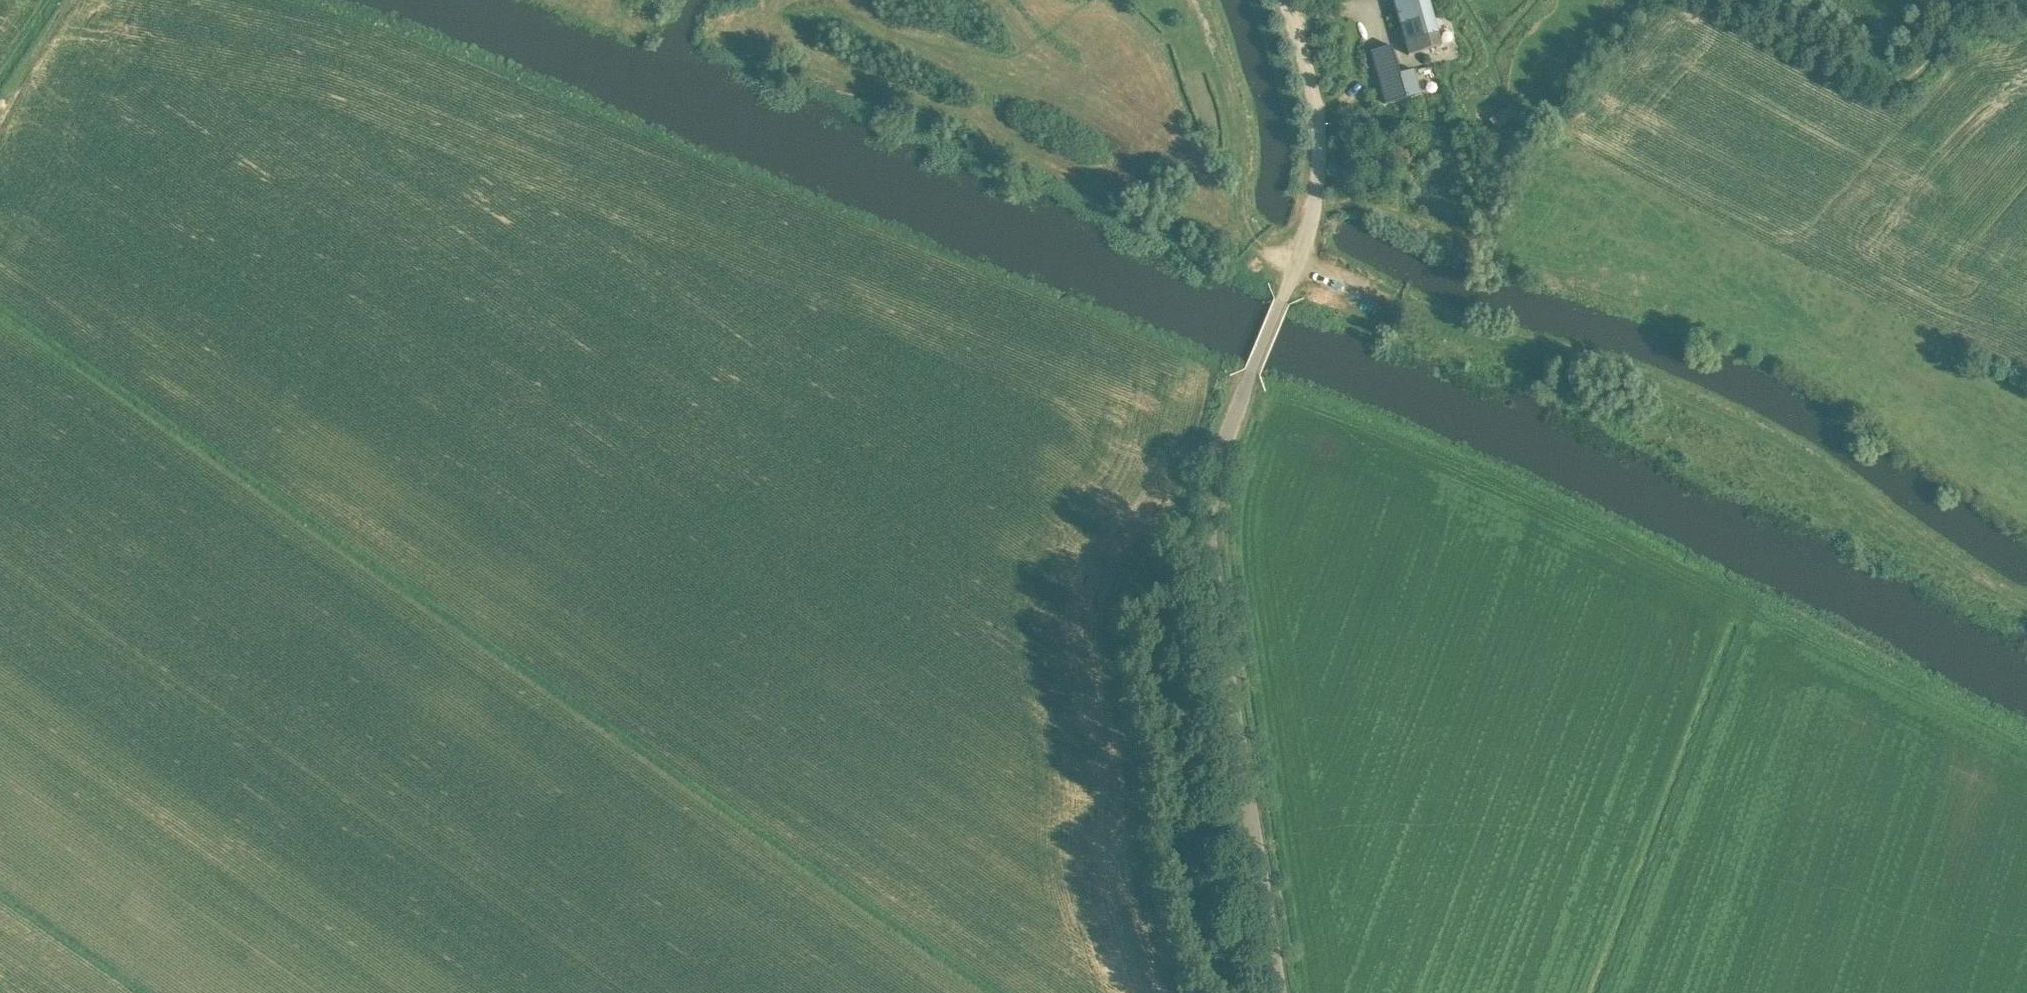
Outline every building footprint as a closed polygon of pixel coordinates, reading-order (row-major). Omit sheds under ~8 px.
[(1393,1),(1409,55),(1442,45),(1429,0),(1396,0),(1393,1)] [(1391,45),(1370,51),(1378,79),(1385,103),(1421,93),(1414,69),(1399,73),(1391,45)]
